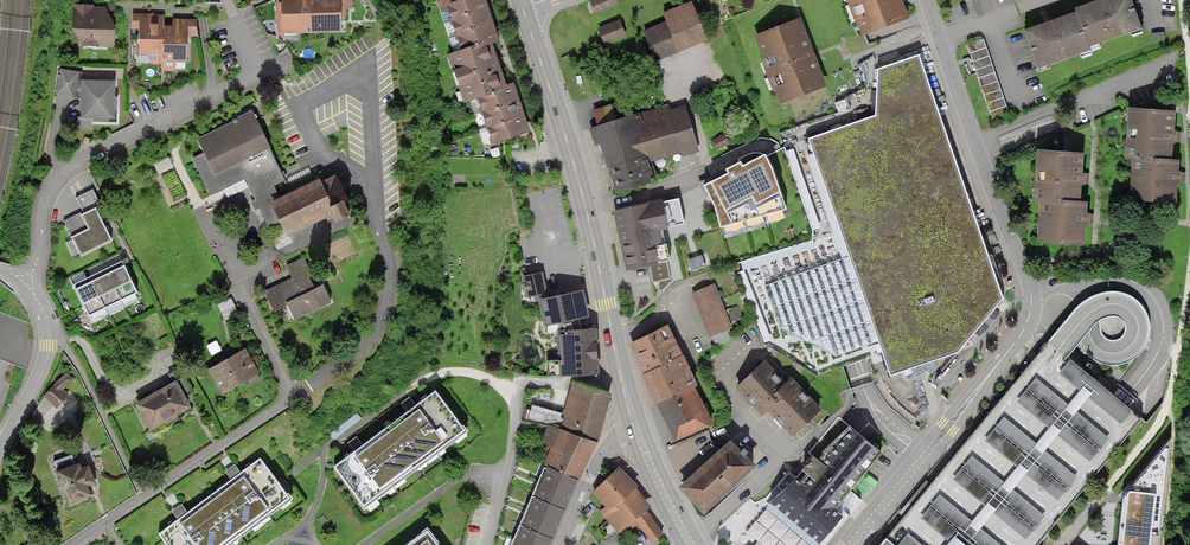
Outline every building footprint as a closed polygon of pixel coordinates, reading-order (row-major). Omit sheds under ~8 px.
[(277,5),(278,31),(340,30),(340,8),(346,7),(346,0),(288,0),(277,5)] [(490,49),(497,47),(490,28),(485,11),(481,0),(445,0),(462,52),(453,55),(469,102),(478,99),(493,142),(527,130),(522,117),(518,103),(514,92),(512,87),(504,90),(495,62),(490,49)] [(597,13),(618,5),(616,0),(593,0),(592,0),(597,13)] [(856,26),(858,25),(863,39),(911,20),(903,0),(845,0),(856,26)] [(1141,29),(1131,0),(1103,0),(1074,10),(1076,14),(1082,33),(1084,32),(1089,47),(1141,29)] [(643,33),(654,62),(703,43),(687,3),(661,13),(665,24),(643,33)] [(73,12),(72,50),(111,51),(112,13),(73,12)] [(1024,31),(1037,71),(1090,51),(1089,47),(1084,32),(1082,33),(1076,14),(1047,24),(1024,31)] [(132,15),(131,30),(141,31),(140,52),(162,52),(161,69),(176,70),(176,58),(185,59),(186,35),(196,35),(197,22),(172,22),(172,31),(169,31),(163,30),(163,16),(153,16),(132,15)] [(776,92),(781,105),(826,87),(799,19),(754,37),(763,60),(761,61),(773,92),(776,92)] [(601,29),(606,42),(626,34),(621,21),(601,29)] [(983,40),(967,45),(992,121),(1009,115),(983,40)] [(876,117),(808,139),(849,260),(805,275),(762,290),(778,333),(834,360),(878,345),(888,376),(959,353),(1003,302),(933,97),(918,57),(878,71),(876,117)] [(77,74),(62,72),(57,99),(72,102),(77,74)] [(114,84),(81,83),(80,124),(113,124),(114,84)] [(592,126),(615,194),(653,181),(646,161),(695,144),(680,103),(635,118),(633,112),(618,118),(597,125),(592,126)] [(592,110),(597,125),(618,118),(613,103),(592,110)] [(1125,162),(1132,162),(1151,164),(1151,160),(1173,162),(1176,113),(1128,109),(1125,162)] [(272,203),(279,200),(273,186),(285,180),(253,111),(201,136),(208,151),(195,157),(213,194),(247,178),(260,205),(272,231),(283,226),(272,203)] [(730,142),(726,133),(714,140),(718,149),(730,142)] [(1033,204),(1040,205),(1059,206),(1060,203),(1081,204),(1084,156),(1037,152),(1033,204)] [(709,182),(703,186),(714,207),(720,228),(786,210),(771,169),(764,156),(742,168),(740,163),(725,171),(727,175),(710,184),(709,182)] [(1129,203),(1177,206),(1179,162),(1173,162),(1151,160),(1151,164),(1132,162),(1129,203)] [(272,203),(283,226),(287,234),(333,212),(337,221),(354,213),(335,173),(279,200),(272,203)] [(96,189),(81,197),(86,209),(102,201),(96,189)] [(613,211),(626,271),(649,266),(652,280),(669,276),(665,258),(668,257),(661,228),(666,227),(666,226),(683,222),(678,198),(661,202),(661,200),(613,211)] [(1037,246),(1085,249),(1087,205),(1081,204),(1060,203),(1059,206),(1040,205),(1037,246)] [(69,238),(79,257),(110,242),(105,230),(93,206),(77,214),(85,230),(69,238)] [(61,222),(69,238),(85,230),(77,214),(61,222)] [(701,256),(688,261),(692,273),(706,267),(701,256)] [(282,270),(289,283),(262,297),(271,314),(281,309),(288,323),(327,303),(303,259),(282,270)] [(111,268),(103,272),(87,280),(75,286),(90,317),(136,294),(121,263),(111,268)] [(544,330),(558,327),(559,356),(546,358),(545,377),(595,373),(592,322),(585,322),(584,311),(579,286),(544,293),(540,273),(526,276),(523,277),(528,299),(537,298),(544,330)] [(725,298),(718,280),(682,294),(700,341),(736,328),(730,311),(732,311),(727,298),(725,298)] [(235,299),(221,305),(227,319),(241,313),(235,299)] [(645,376),(683,357),(668,328),(629,344),(645,376)] [(1141,419),(1048,343),(881,544),(1036,544),(1141,419)] [(207,367),(222,395),(257,376),(242,348),(207,367)] [(656,406),(675,444),(712,425),(694,390),(698,388),(683,357),(645,376),(642,377),(656,406)] [(792,384),(787,389),(762,363),(736,389),(762,415),(766,410),(793,437),(819,411),(792,384)] [(188,390),(193,387),(185,372),(180,374),(188,390)] [(42,399),(56,414),(69,402),(61,394),(71,385),(64,378),(42,399)] [(137,401),(154,433),(191,413),(173,381),(137,401)] [(560,431),(596,445),(598,445),(612,397),(572,385),(560,431)] [(433,390),(383,429),(417,472),(467,433),(433,390)] [(773,504),(816,542),(842,513),(833,505),(880,452),(845,422),(798,475),(773,504)] [(563,477),(578,483),(580,484),(596,445),(560,431),(548,426),(540,445),(550,450),(543,468),(545,469),(563,477)] [(383,429),(332,469),(366,512),(417,472),(383,429)] [(678,489),(704,517),(754,470),(732,446),(729,442),(678,489)] [(158,536),(165,544),(227,544),(288,499),(259,460),(238,475),(185,515),(158,536)] [(1147,536),(1142,535),(1146,512),(1151,513),(1160,466),(1142,463),(1120,488),(1118,501),(1111,544),(1146,544),(1147,536)] [(52,479),(65,514),(87,506),(83,497),(95,493),(85,467),(52,479)] [(557,493),(563,477),(545,469),(539,485),(557,493)] [(593,493),(605,509),(602,511),(617,533),(620,531),(623,534),(637,525),(651,544),(662,536),(647,513),(652,509),(637,491),(639,489),(619,469),(593,493)] [(557,493),(571,499),(578,483),(563,477),(557,493)] [(550,508),(557,493),(539,485),(532,500),(550,508)] [(550,508),(565,514),(571,499),(557,493),(550,508)] [(544,522),(550,508),(532,500),(526,514),(544,522)] [(544,522),(559,528),(565,514),(550,508),(544,522)] [(538,536),(544,522),(526,514),(520,529),(538,536)] [(559,528),(544,522),(538,536),(552,543),(559,528)] [(401,544),(438,544),(426,527),(401,544)] [(538,536),(520,529),(513,544),(514,544),(534,544),(538,536)] [(552,543),(538,536),(534,544),(551,544),(552,543)]
